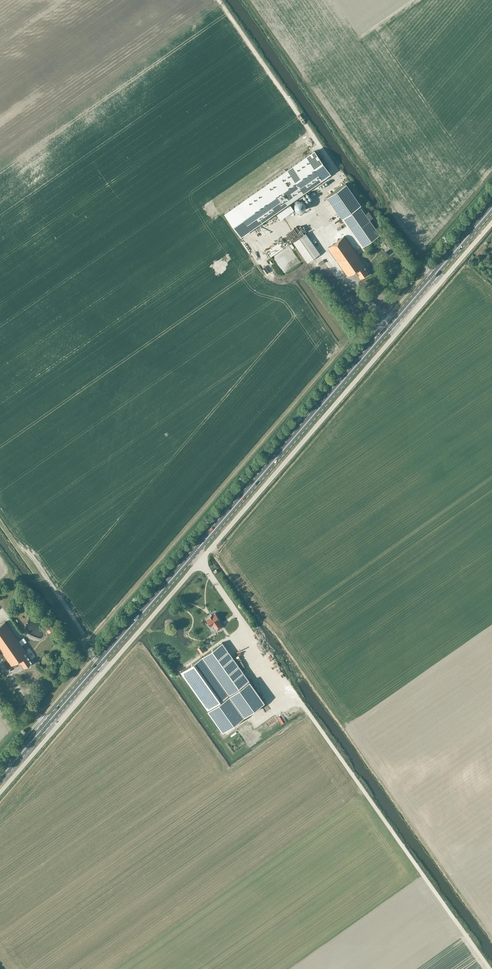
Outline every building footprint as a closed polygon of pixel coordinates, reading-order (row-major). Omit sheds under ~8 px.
[(233,207),(224,213),(240,237),(330,174),(314,150),(233,207)] [(362,247),(380,234),(369,220),(365,214),(359,206),(361,205),(346,183),(326,197),(362,247)] [(298,211),(299,211),(300,211),(301,210),(302,210),(303,210),(303,209),(304,209),(304,208),(305,207),(305,206),(305,205),(305,204),(305,203),(304,202),(303,201),(302,200),(301,200),(300,200),(299,200),(298,200),(297,200),(296,201),(295,202),(294,203),(294,204),(294,205),(294,206),(294,207),(294,208),(295,208),(296,209),(296,210),(297,210),(298,210),(298,211)] [(290,204),(276,214),(280,219),(293,209),(290,204)] [(320,253),(306,233),(293,241),(307,262),(320,253)] [(366,269),(367,268),(344,236),(328,247),(348,276),(355,271),(361,278),(368,273),(366,269)] [(223,626),(219,620),(220,619),(215,613),(212,615),(211,614),(208,616),(209,617),(206,619),(208,623),(207,623),(210,628),(213,625),(217,630),(223,626)] [(31,657),(6,621),(0,625),(0,648),(12,665),(19,660),(25,668),(32,662),(30,658),(31,657)] [(49,623),(44,627),(49,633),(54,629),(49,623)] [(224,698),(249,680),(222,642),(181,671),(208,709),(220,701),(221,703),(226,700),(224,698)] [(221,703),(220,701),(208,709),(223,730),(264,701),(249,680),(224,698),(226,700),(221,703)] [(276,724),(295,713),(292,707),(273,718),(276,724)]
